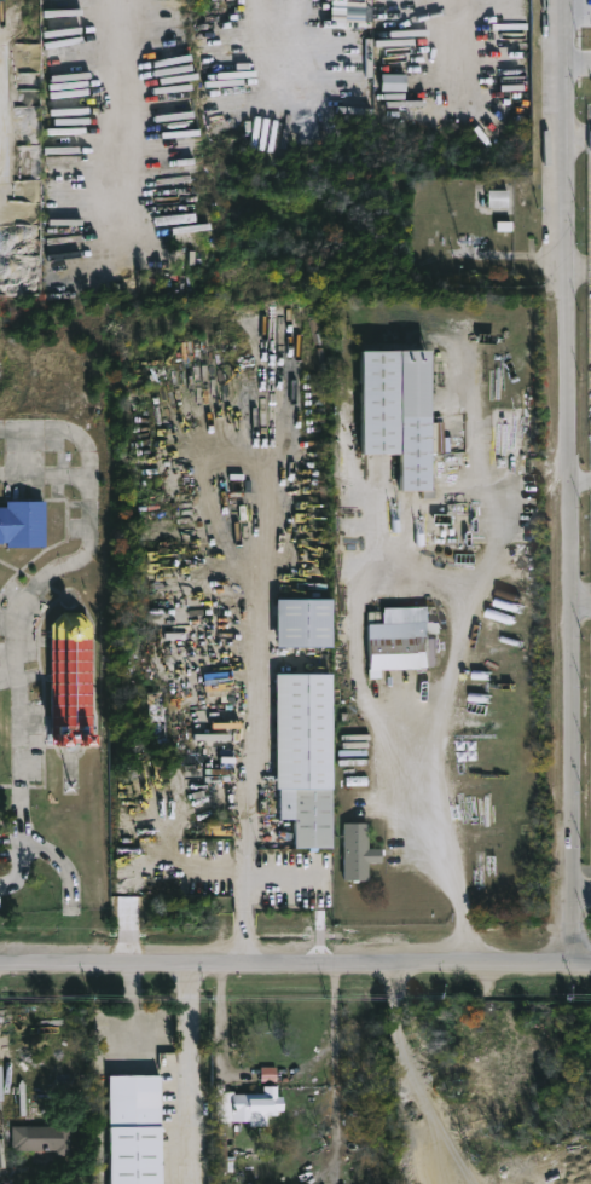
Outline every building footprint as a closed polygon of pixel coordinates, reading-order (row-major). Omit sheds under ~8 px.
[(381,90),(405,91),(405,75),(381,74),(381,90)] [(488,206),(507,206),(508,189),(488,189),(488,206)] [(438,352),(438,421),(447,421),(447,452),(436,452),(436,492),(405,492),(405,455),(369,455),(369,351),(438,352)] [(47,547),(0,546),(0,508),(11,508),(11,501),(48,502),(47,547)] [(197,618),(156,620),(155,589),(196,587),(197,618)] [(275,598),(275,646),(331,647),(331,599),(275,598)] [(427,607),(427,623),(438,623),(438,634),(424,634),(424,669),(377,668),(377,678),(361,678),(363,624),(377,624),(378,607),(427,607)] [(86,723),(86,740),(71,739),(71,734),(57,734),(59,625),(68,613),(85,613),(97,623),(95,714),(92,714),(92,723),(86,723)] [(193,639),(166,640),(164,622),(192,620),(193,639)] [(185,674),(141,675),(139,643),(184,641),(185,674)] [(328,789),(328,843),(312,843),(312,847),(303,847),(303,843),(290,843),(290,787),(272,787),(272,672),(329,672),(329,789),(328,789)] [(371,821),(371,847),(384,847),(384,860),(370,860),(370,878),(346,878),(346,821),(371,821)] [(277,1080),(276,1066),(261,1067),(261,1081),(277,1080)] [(157,1074),(158,1183),(107,1183),(106,1125),(105,1125),(105,1074),(157,1074)] [(282,1084),(282,1095),(286,1095),(286,1109),(282,1109),(282,1115),(271,1115),(271,1125),(251,1125),(251,1120),(218,1120),(218,1090),(248,1092),(248,1104),(251,1104),(253,1096),(266,1096),(266,1084),(282,1084)] [(74,1116),(74,1155),(57,1155),(57,1150),(18,1150),(18,1147),(1,1147),(1,1125),(57,1125),(57,1116),(74,1116)]
